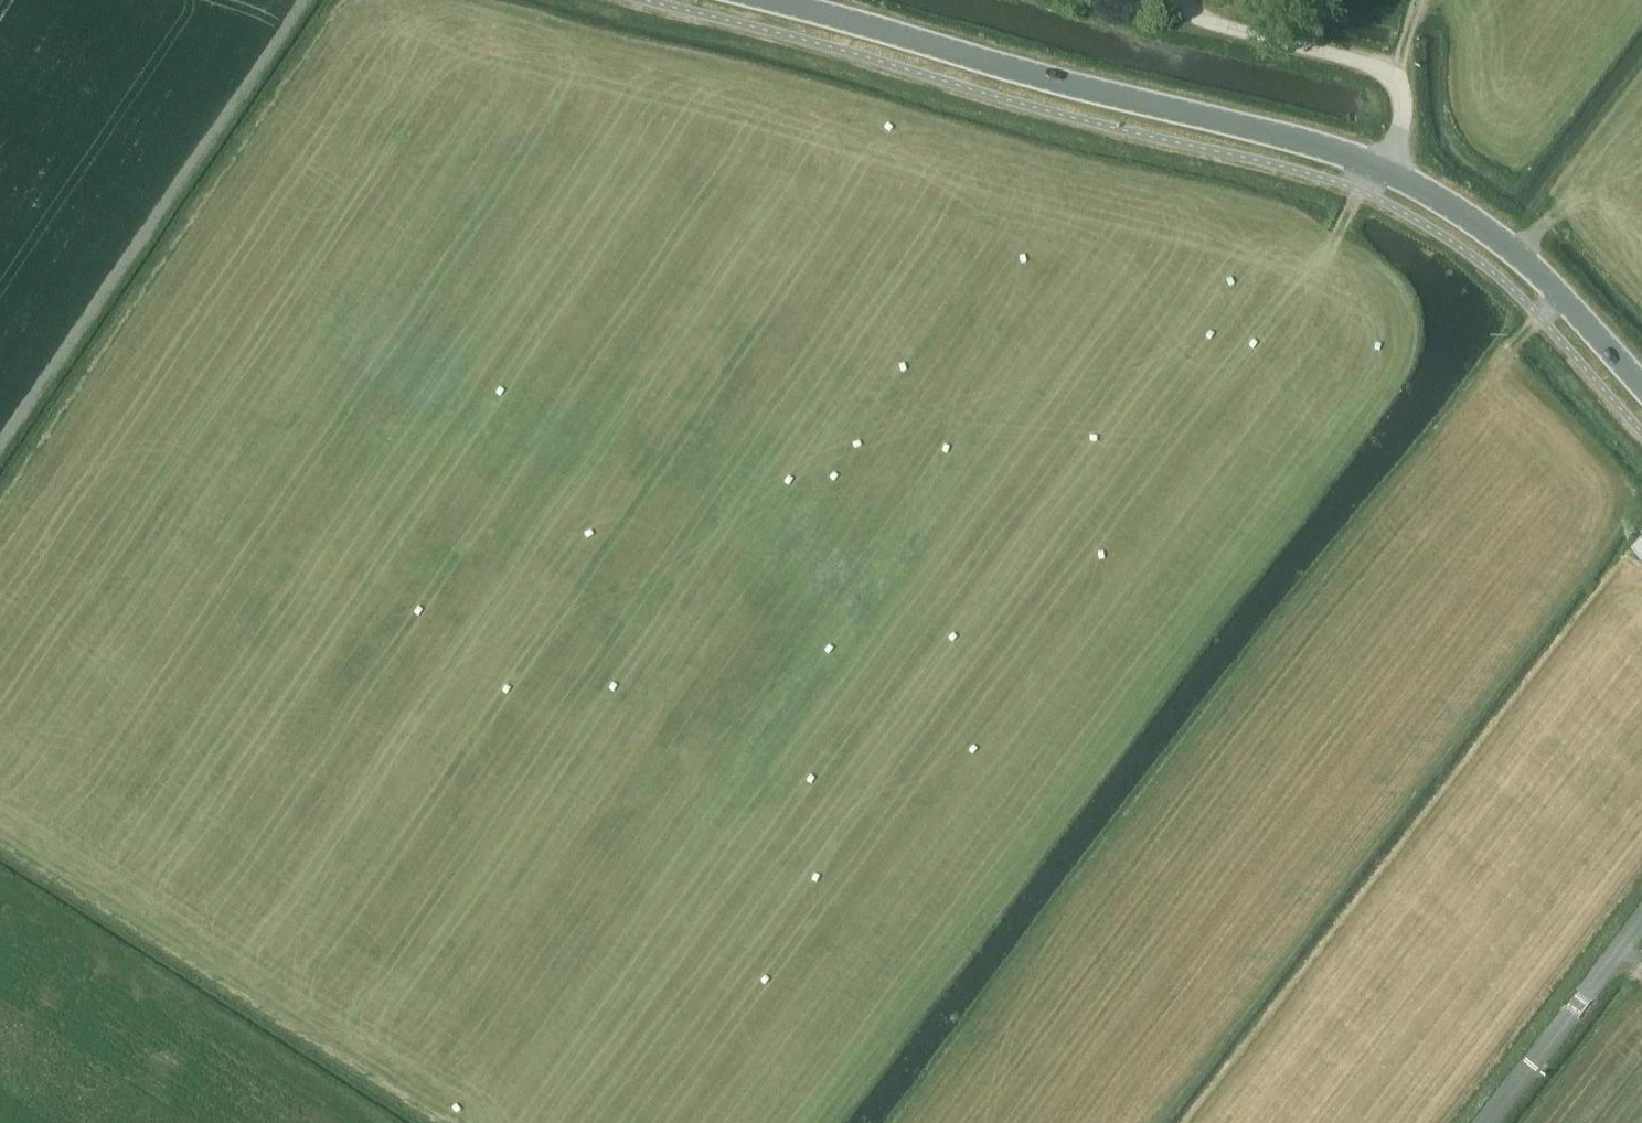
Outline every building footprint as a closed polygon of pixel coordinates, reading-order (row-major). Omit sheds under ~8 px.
[(1641,562),(1641,538),(1630,550),(1641,562)]
